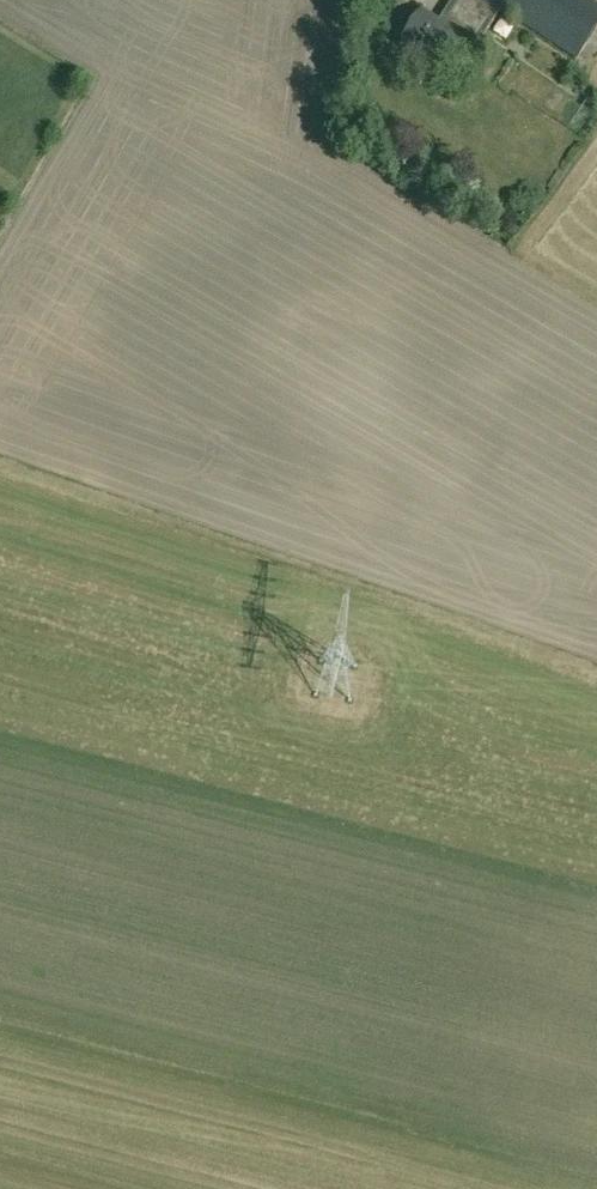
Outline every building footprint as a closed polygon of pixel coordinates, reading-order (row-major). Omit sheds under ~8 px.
[(596,30),(596,6),(587,0),(463,0),(446,26),(424,12),(403,44),(447,72),(468,40),(478,47),(502,11),(578,60),(596,30)]
